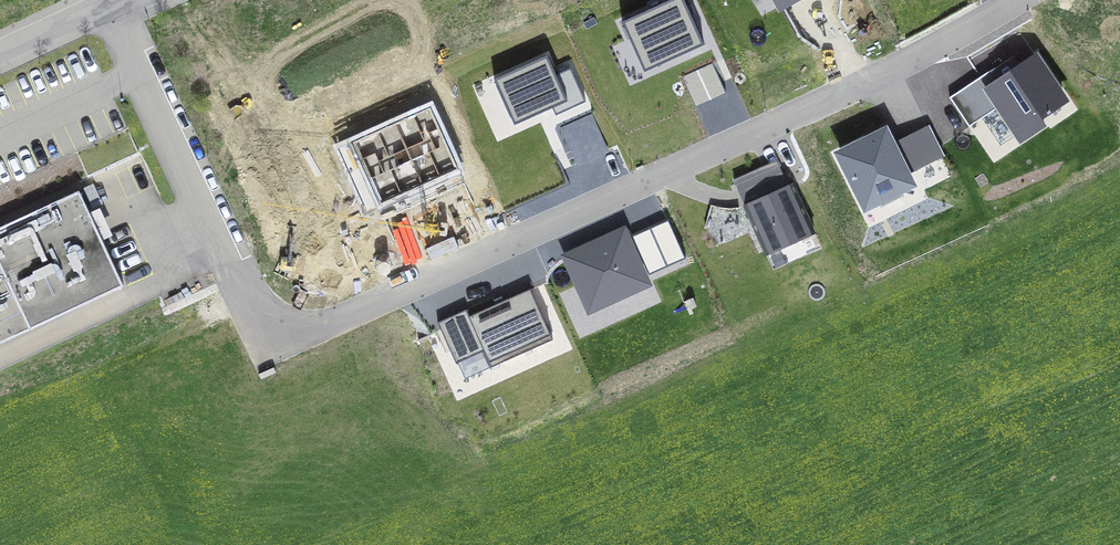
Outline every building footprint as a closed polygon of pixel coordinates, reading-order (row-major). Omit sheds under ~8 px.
[(620,22),(645,76),(707,49),(686,0),(670,0),(620,22)] [(779,20),(816,0),(768,0),(779,20)] [(1014,54),(950,96),(969,123),(996,105),(1020,140),(1076,103),(1038,47),(1018,60),(1014,54)] [(551,54),(488,82),(512,136),(575,109),(551,54)] [(887,120),(834,146),(865,206),(877,200),(881,207),(902,196),(899,189),(917,180),(912,170),(896,138),(887,120)] [(945,153),(929,122),(896,138),(912,170),(945,153)] [(778,158),(733,177),(766,252),(815,231),(791,178),(787,180),(778,158)] [(123,285),(79,190),(0,226),(0,342),(123,285)] [(652,281),(625,221),(560,250),(586,310),(652,281)] [(466,308),(439,320),(457,359),(484,347),(492,366),(556,337),(531,285),(469,313),(466,308)]
